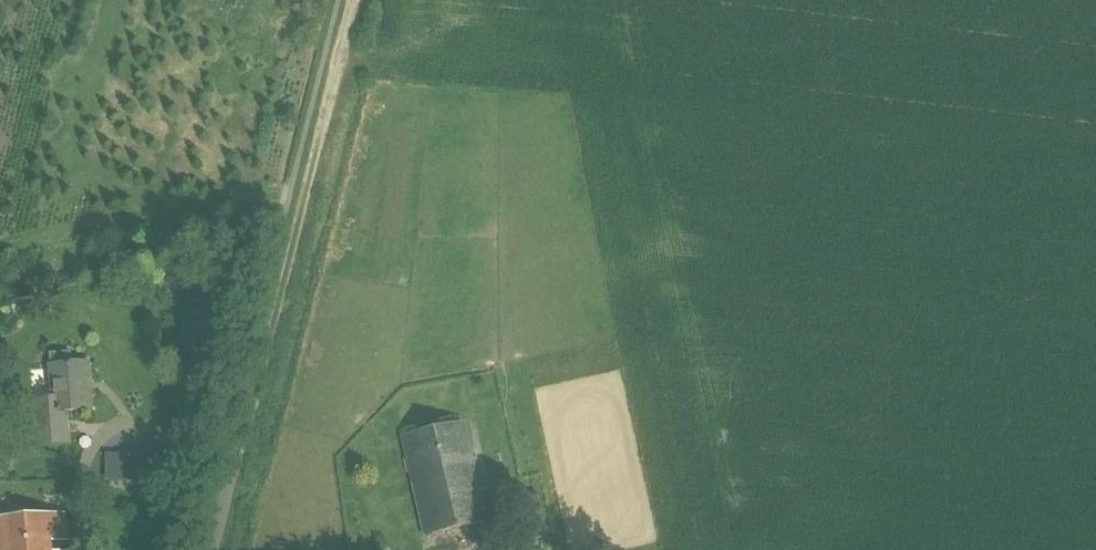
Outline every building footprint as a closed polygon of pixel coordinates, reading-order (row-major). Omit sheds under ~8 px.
[(72,351),(50,353),(54,397),(34,399),(38,445),(70,442),(67,411),(93,408),(89,361),(73,363),(72,351)] [(404,436),(426,536),(491,521),(476,457),(471,458),(463,422),(404,436)] [(119,479),(119,452),(107,452),(107,479),(119,479)] [(60,549),(59,539),(63,539),(61,512),(0,518),(0,549),(64,549),(60,549)]
